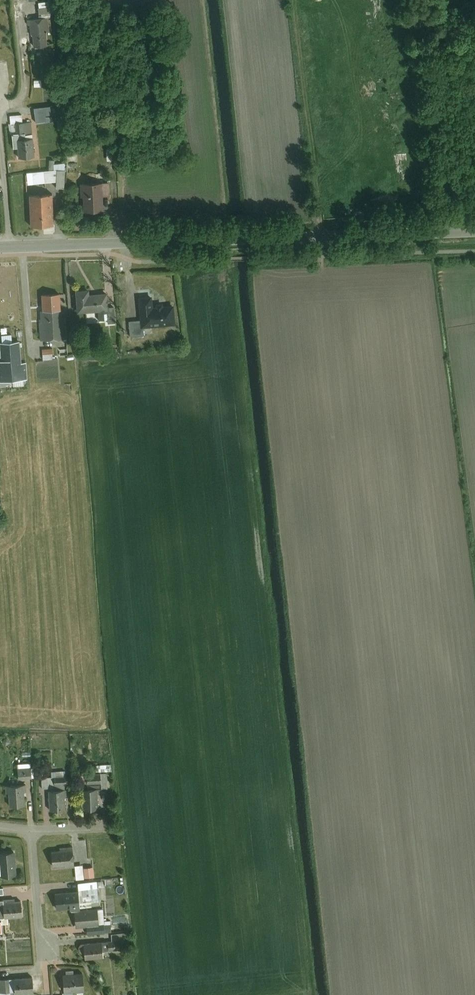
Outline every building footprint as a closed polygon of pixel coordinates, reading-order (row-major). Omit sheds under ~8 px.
[(49,1),(37,1),(38,14),(50,13),(49,1)] [(48,17),(28,18),(29,31),(31,31),(33,48),(46,47),(44,30),(49,30),(48,17)] [(51,105),(32,107),(33,121),(52,119),(51,105)] [(22,113),(8,114),(9,123),(14,123),(23,122),(22,113)] [(31,137),(30,121),(23,122),(14,123),(15,132),(15,138),(31,137)] [(31,137),(15,138),(16,146),(17,157),(35,155),(33,137),(31,137)] [(48,160),(49,170),(55,169),(56,181),(56,186),(63,186),(64,160),(48,160)] [(49,170),(30,172),(31,183),(56,181),(55,169),(49,170)] [(105,181),(80,182),(81,209),(101,208),(100,194),(106,194),(105,181)] [(53,223),(52,193),(28,194),(29,224),(53,223)] [(87,289),(73,289),(74,311),(103,309),(102,292),(87,293),(87,289)] [(44,310),(39,310),(41,338),(67,337),(66,321),(62,321),(60,294),(43,295),(44,310)] [(142,319),(143,326),(175,323),(173,304),(152,306),(151,297),(140,298),(142,319)] [(129,320),(130,334),(143,333),(143,326),(142,319),(129,320)] [(0,342),(0,345),(1,359),(0,359),(0,378),(27,377),(26,362),(22,362),(21,341),(0,342)] [(42,358),(52,357),(51,347),(41,348),(42,358)] [(31,766),(17,767),(18,778),(32,776),(31,766)] [(106,773),(85,773),(85,782),(91,782),(91,787),(107,786),(106,773)] [(42,787),(49,786),(49,790),(65,788),(64,780),(51,781),(51,777),(41,777),(42,787)] [(26,783),(6,785),(7,804),(24,803),(23,791),(27,790),(26,783)] [(65,788),(49,790),(51,810),(65,809),(64,797),(68,797),(67,788),(65,788)] [(97,788),(80,789),(81,808),(98,807),(97,788)] [(60,849),(50,850),(52,865),(66,864),(66,866),(75,865),(73,845),(59,846),(60,849)] [(0,851),(0,865),(1,875),(18,874),(16,850),(0,851)] [(76,878),(85,877),(84,867),(84,865),(75,865),(76,878)] [(94,876),(93,866),(84,867),(85,877),(94,876)] [(99,905),(97,881),(77,883),(78,890),(79,907),(99,905)] [(78,890),(53,892),(54,909),(79,907),(78,890)] [(14,898),(0,899),(2,917),(24,915),(23,901),(14,902),(14,898)] [(102,908),(75,910),(76,925),(103,922),(102,908)] [(86,926),(87,933),(105,931),(104,924),(86,926)] [(126,931),(111,933),(112,944),(127,942),(126,931)] [(101,949),(111,948),(110,940),(100,941),(101,949)] [(100,941),(81,942),(82,958),(102,956),(101,949),(100,941)] [(84,971),(62,973),(63,991),(73,990),(86,989),(84,971)] [(33,976),(9,978),(11,994),(35,992),(33,976)] [(11,994),(9,978),(0,979),(0,994),(11,994)]
